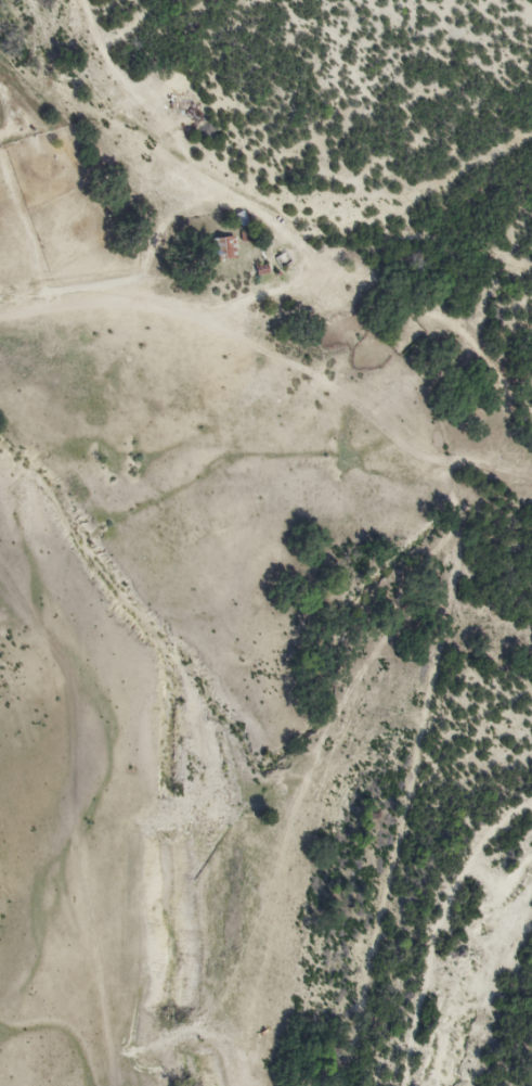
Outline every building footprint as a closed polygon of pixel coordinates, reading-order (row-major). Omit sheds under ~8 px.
[(213,239),(213,260),(236,260),(236,239),(213,239)]
